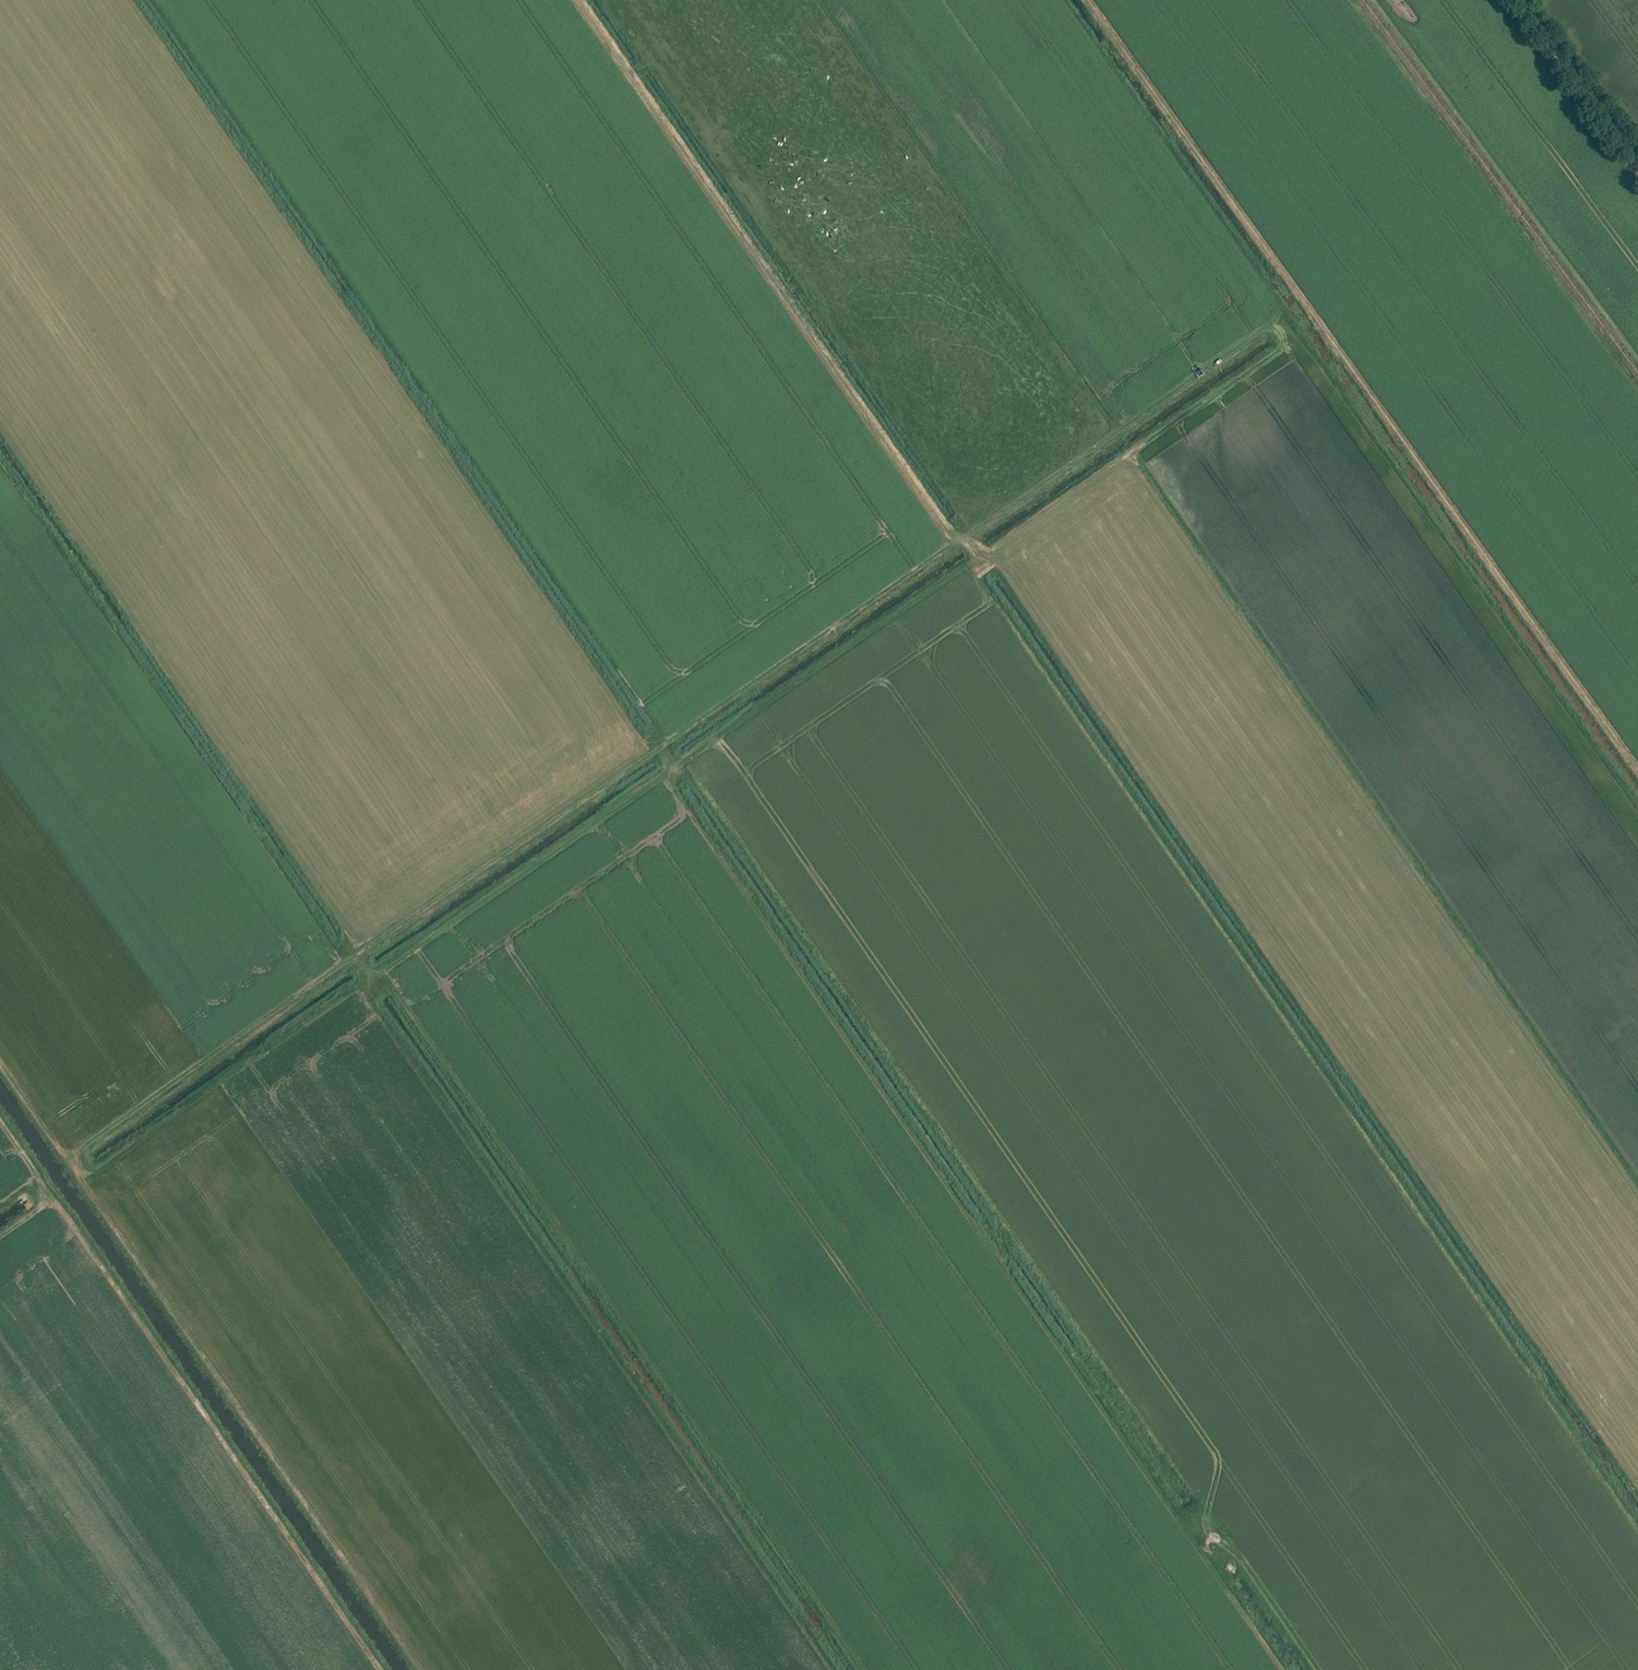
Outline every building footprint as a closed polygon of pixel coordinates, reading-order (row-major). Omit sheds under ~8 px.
[(1470,579),(1478,575),(1475,568),(1466,572),(1470,579)] [(24,1208),(20,1200),(0,1212),(0,1222),(24,1208)]
